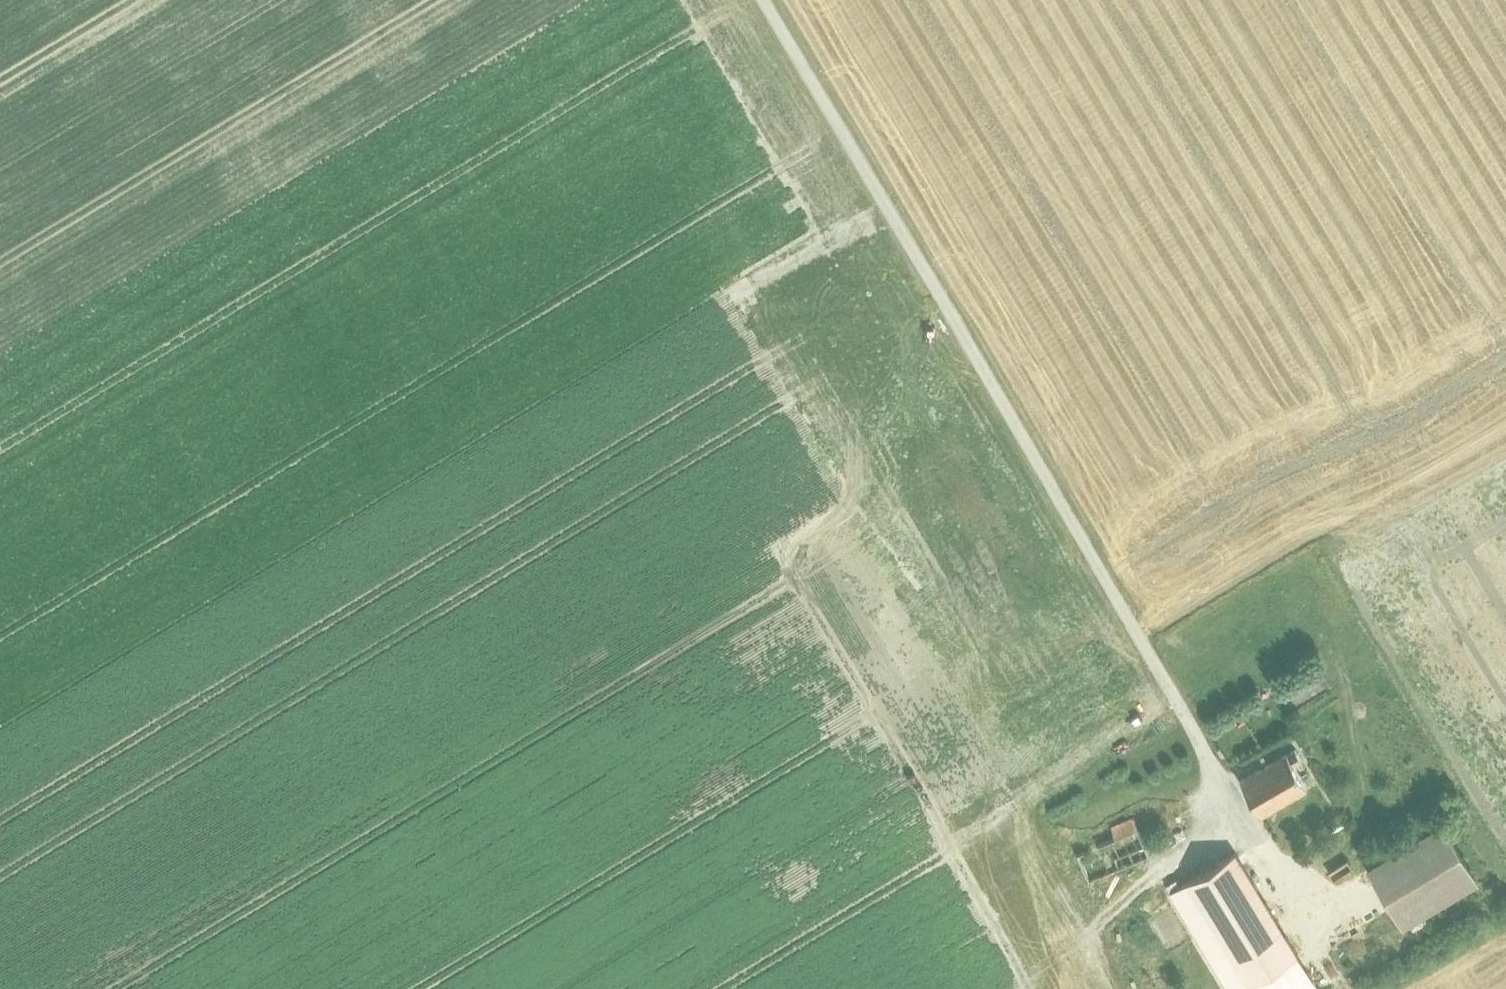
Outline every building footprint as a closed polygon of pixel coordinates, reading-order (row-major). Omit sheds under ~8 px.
[(1262,814),(1308,787),(1295,765),(1303,760),(1295,748),(1287,753),(1287,752),(1241,780),(1262,814)] [(1133,817),(1113,826),(1117,836),(1138,827),(1133,817)] [(1404,925),(1480,879),(1444,819),(1368,866),(1404,925)] [(1314,981),(1235,853),(1170,892),(1229,988),(1300,988),(1314,981)]
